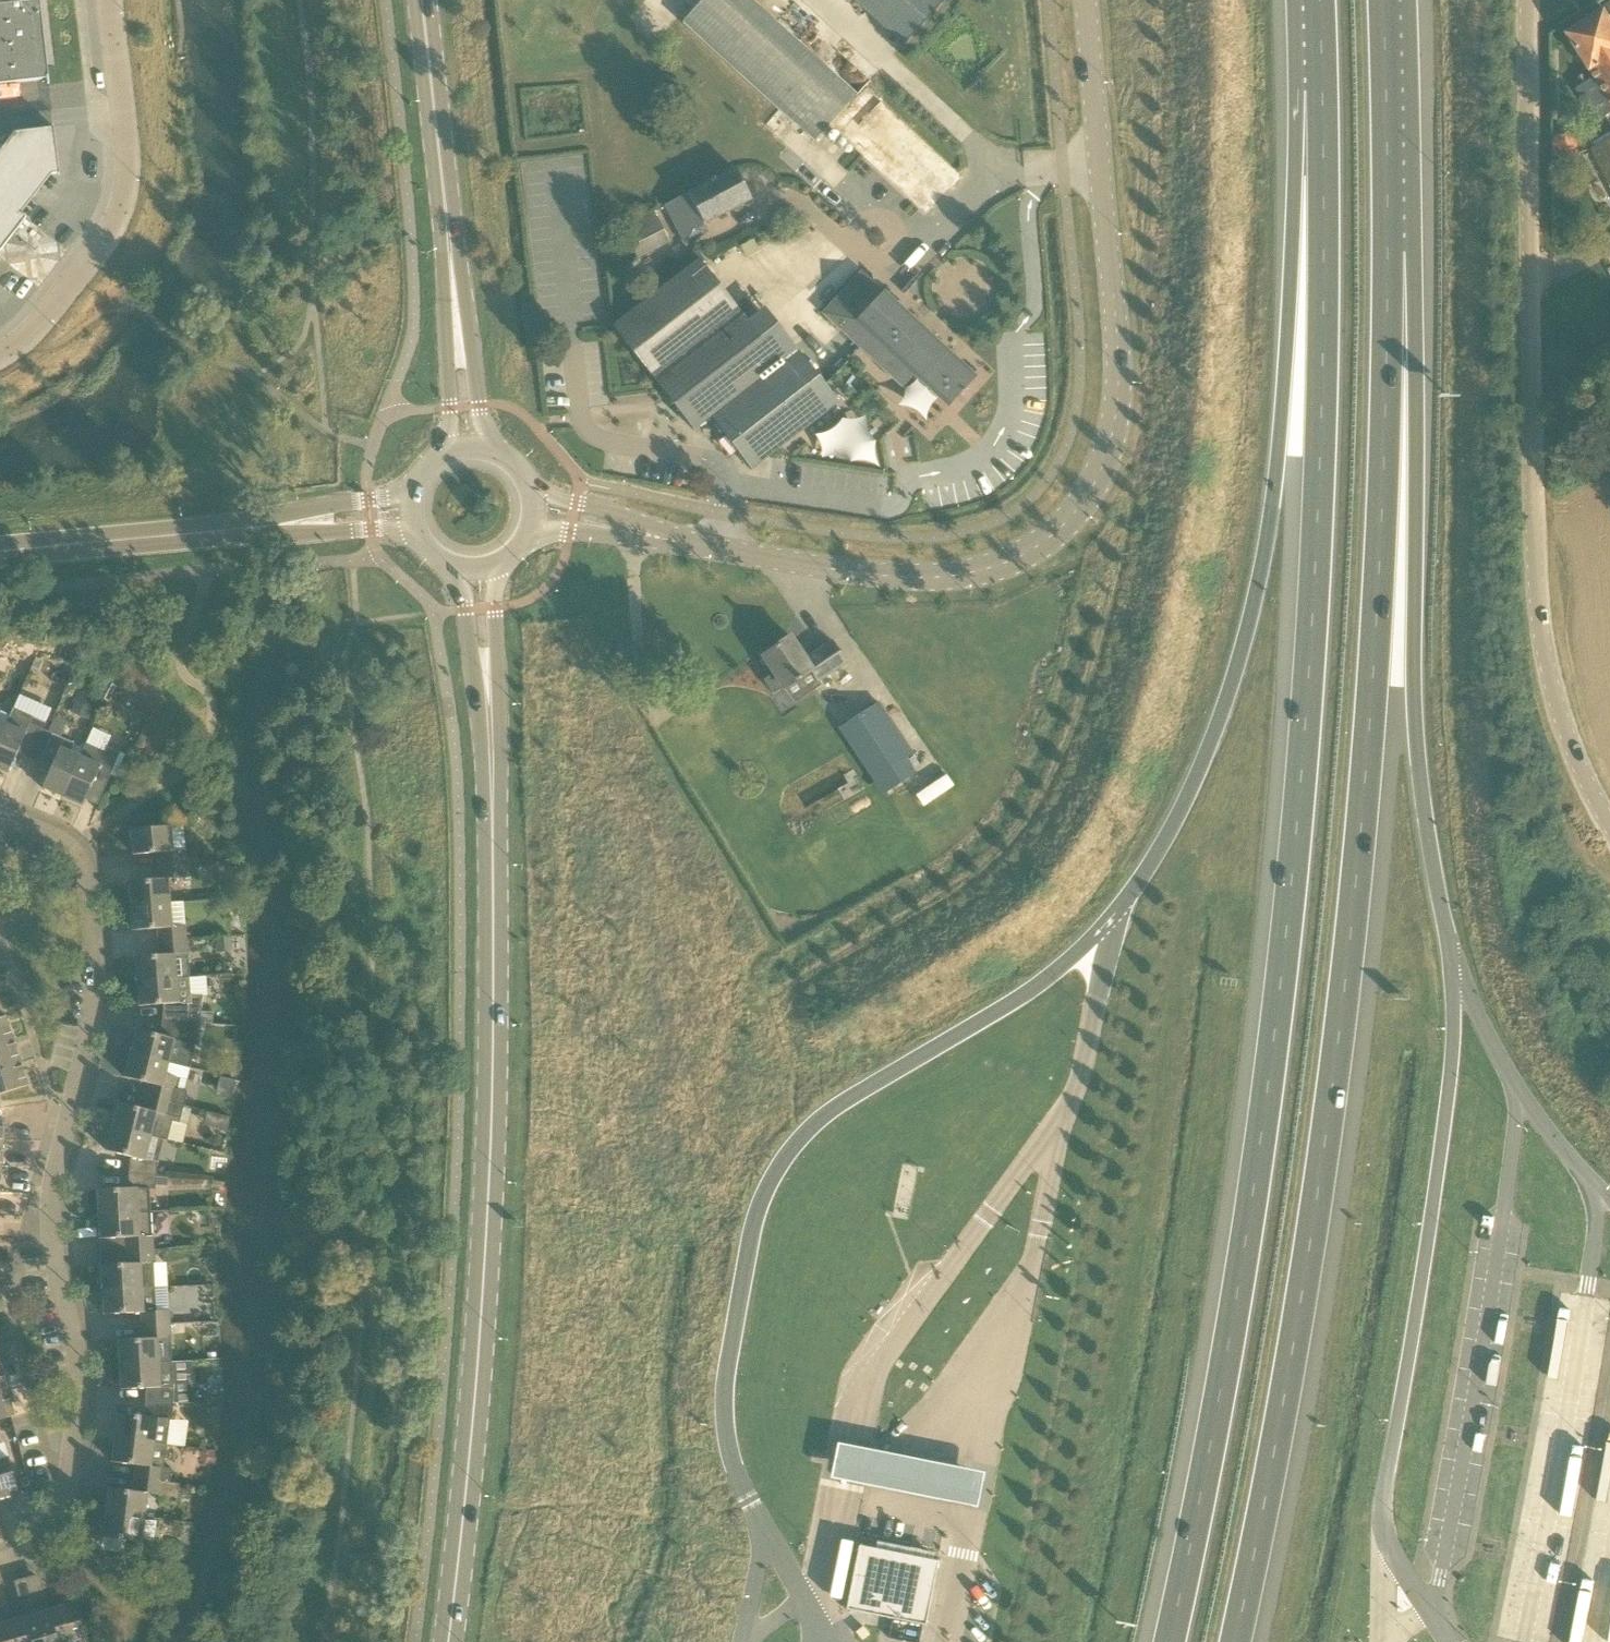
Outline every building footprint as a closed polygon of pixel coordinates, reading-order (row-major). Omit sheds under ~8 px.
[(47,79),(48,85),(50,84),(40,0),(0,0),(0,85),(47,79)] [(702,2),(683,22),(815,141),(830,125),(925,215),(962,176),(866,87),(856,97),(749,0),(699,0),(702,2)] [(904,46),(945,0),(853,0),(904,46)] [(1606,10),(1568,34),(1609,101),(1609,17),(1606,10)] [(12,237),(27,218),(26,218),(25,218),(21,215),(52,175),(59,174),(59,175),(60,175),(54,127),(53,127),(53,128),(15,133),(4,147),(0,144),(0,227),(12,237)] [(1554,136),(1555,157),(1579,156),(1579,135),(1554,136)] [(1593,150),(1609,184),(1609,142),(1593,150)] [(695,226),(697,229),(751,200),(735,169),(688,194),(666,207),(681,234),(695,226)] [(621,223),(639,259),(670,243),(652,207),(621,223)] [(0,227),(0,252),(12,237),(0,227)] [(741,246),(747,258),(761,251),(755,239),(741,246)] [(781,364),(781,363),(700,259),(613,326),(664,392),(670,399),(694,431),(711,418),(752,470),(839,403),(799,351),(781,364)] [(914,375),(949,407),(977,377),(862,271),(823,314),(904,388),(914,375)] [(806,660),(790,637),(775,647),(775,648),(763,656),(776,676),(767,683),(774,694),(784,687),(785,689),(812,671),(818,680),(825,676),(834,691),(854,678),(844,664),(846,663),(832,642),(806,660)] [(874,706),(842,728),(875,779),(908,758),(874,706)] [(9,715),(10,716),(0,738),(0,770),(9,774),(18,753),(29,758),(41,729),(43,729),(46,723),(32,717),(31,719),(11,711),(9,715)] [(10,716),(9,715),(0,711),(0,738),(10,716)] [(43,788),(63,797),(83,750),(74,746),(75,743),(60,737),(67,721),(55,716),(48,731),(53,734),(40,763),(52,768),(43,788)] [(48,731),(43,729),(41,729),(29,758),(40,763),(53,734),(48,731)] [(86,744),(83,750),(63,797),(83,806),(99,770),(111,775),(120,753),(107,747),(105,752),(86,744)] [(160,867),(187,865),(186,851),(173,851),(171,827),(132,830),(134,855),(159,854),(160,867)] [(132,907),(171,904),(168,880),(188,877),(187,865),(160,867),(161,879),(130,882),(132,907)] [(159,943),(187,941),(186,926),(173,927),(171,904),(132,907),(133,931),(158,930),(159,943)] [(217,953),(230,952),(229,939),(216,940),(217,953)] [(189,979),(188,954),(187,941),(159,943),(161,956),(136,958),(138,983),(189,979)] [(163,1021),(190,1023),(199,1023),(201,1014),(201,996),(190,996),(189,979),(138,983),(140,1006),(164,1005),(163,1021)] [(201,1014),(199,1023),(211,1024),(211,1015),(201,1014)] [(14,1040),(7,1016),(0,1018),(0,1044),(14,1040)] [(199,1023),(190,1023),(163,1021),(162,1037),(137,1031),(131,1055),(169,1064),(188,1069),(198,1027),(199,1023)] [(21,1063),(14,1040),(0,1044),(0,1069),(21,1063)] [(166,1075),(169,1064),(131,1055),(125,1078),(149,1084),(146,1098),(172,1104),(183,1107),(187,1092),(177,1090),(180,1078),(166,1075)] [(0,1069),(0,1094),(28,1086),(21,1063),(0,1069)] [(221,1077),(218,1090),(231,1094),(234,1080),(221,1077)] [(183,1107),(172,1104),(146,1098),(143,1110),(119,1104),(113,1128),(151,1138),(163,1141),(163,1140),(168,1141),(172,1121),(180,1123),(183,1107)] [(163,1141),(151,1138),(113,1128),(107,1152),(131,1158),(130,1174),(157,1177),(158,1161),(163,1141)] [(155,1190),(157,1177),(130,1174),(128,1189),(98,1191),(99,1215),(151,1212),(150,1190),(155,1190)] [(157,1177),(156,1186),(168,1187),(169,1178),(157,1177)] [(153,1251),(153,1236),(151,1212),(99,1215),(100,1239),(125,1238),(126,1252),(153,1251)] [(103,1291),(156,1289),(153,1251),(126,1252),(127,1264),(102,1266),(103,1291)] [(143,1327),(170,1325),(170,1311),(157,1311),(156,1289),(103,1291),(105,1315),(142,1313),(143,1327)] [(158,1339),(171,1339),(170,1325),(143,1327),(143,1339),(119,1341),(120,1366),(159,1364),(159,1363),(158,1339)] [(173,1405),(174,1388),(172,1362),(159,1363),(159,1364),(120,1366),(121,1390),(146,1389),(146,1404),(173,1405)] [(9,1392),(2,1369),(0,1370),(0,1395),(9,1392)] [(10,1417),(16,1416),(9,1392),(0,1395),(0,1420),(10,1417)] [(172,1420),(173,1405),(146,1404),(145,1417),(119,1414),(115,1439),(167,1446),(167,1445),(165,1445),(169,1420),(172,1420)] [(164,1468),(167,1446),(115,1439),(112,1463),(136,1466),(135,1479),(162,1482),(170,1483),(172,1469),(164,1468)] [(988,1470),(842,1442),(835,1478),(981,1506),(988,1470)] [(18,1491),(9,1458),(0,1460),(0,1500),(19,1494),(18,1491)] [(179,1484),(170,1483),(162,1482),(135,1479),(133,1492),(109,1489),(106,1514),(144,1519),(148,1494),(178,1498),(179,1484)] [(141,1542),(144,1519),(106,1514),(103,1537),(127,1540),(125,1554),(153,1558),(155,1544),(141,1542)] [(1518,1578),(1535,1578),(1537,1527),(1521,1526),(1518,1578)] [(907,1602),(916,1557),(859,1546),(850,1591),(907,1602)] [(77,1602),(50,1610),(49,1606),(45,1604),(42,1594),(32,1597),(44,1641),(76,1641),(87,1639),(77,1602)] [(32,1597),(23,1599),(26,1609),(23,1613),(24,1617),(14,1620),(20,1641),(44,1641),(32,1597)] [(14,1620),(4,1623),(3,1619),(0,1617),(0,1641),(20,1641),(14,1620)]
